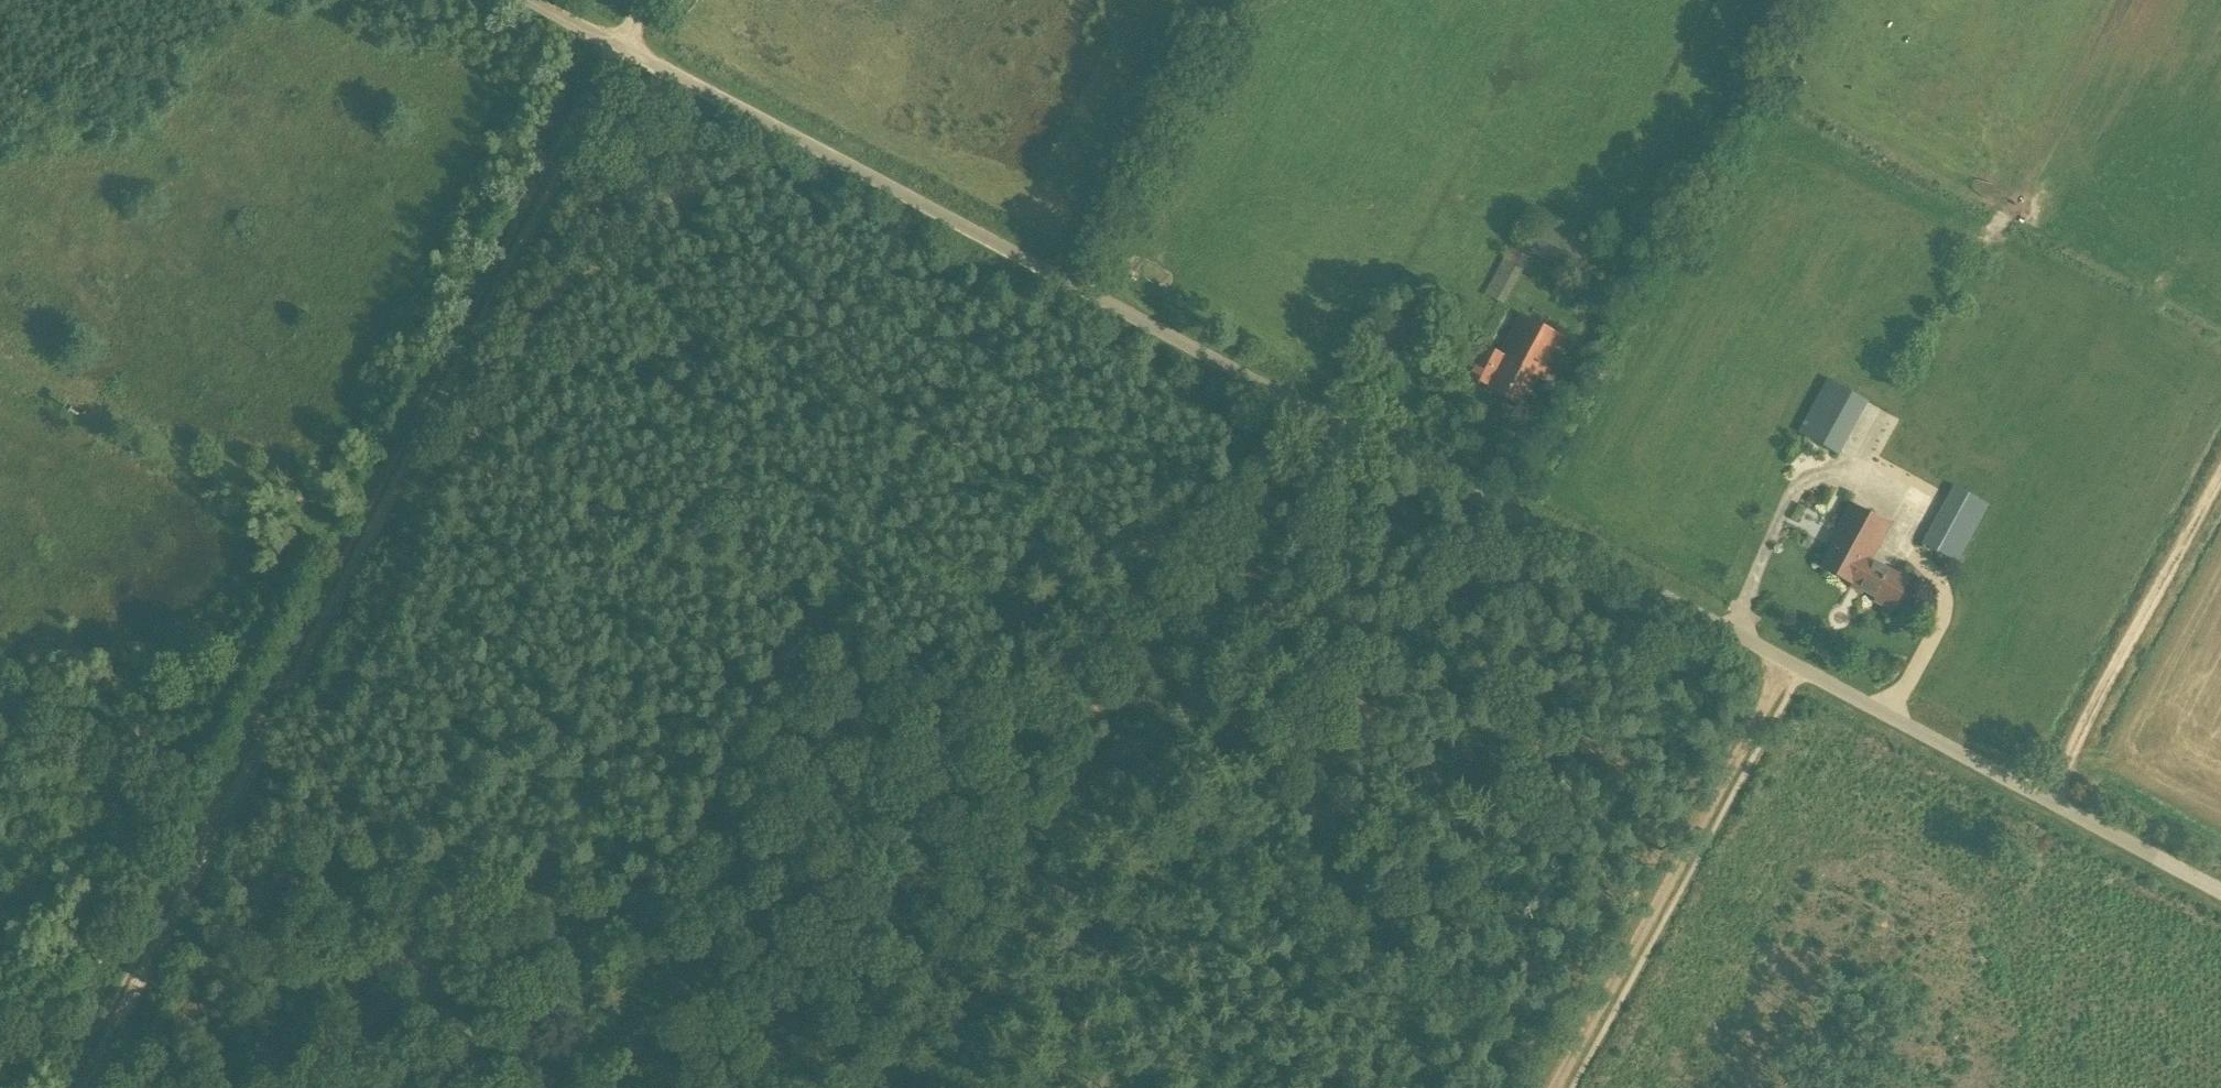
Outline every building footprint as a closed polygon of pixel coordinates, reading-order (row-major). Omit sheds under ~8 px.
[(613,164),(610,172),(616,174),(619,166),(613,164)] [(1530,252),(1577,277),(1592,249),(1545,224),(1530,252)] [(1484,294),(1504,305),(1528,258),(1509,248),(1484,294)] [(1542,375),(1547,377),(1567,339),(1520,314),(1499,354),(1483,345),(1466,376),(1488,387),(1487,389),(1524,409),(1542,375)] [(1798,433),(1839,455),(1868,402),(1827,379),(1798,433)] [(1922,543),(1957,562),(1989,505),(1953,485),(1922,543)] [(1850,504),(1829,543),(1833,545),(1821,567),(1876,597),(1874,601),(1891,611),(1908,581),(1870,560),(1889,526),(1850,504)]
